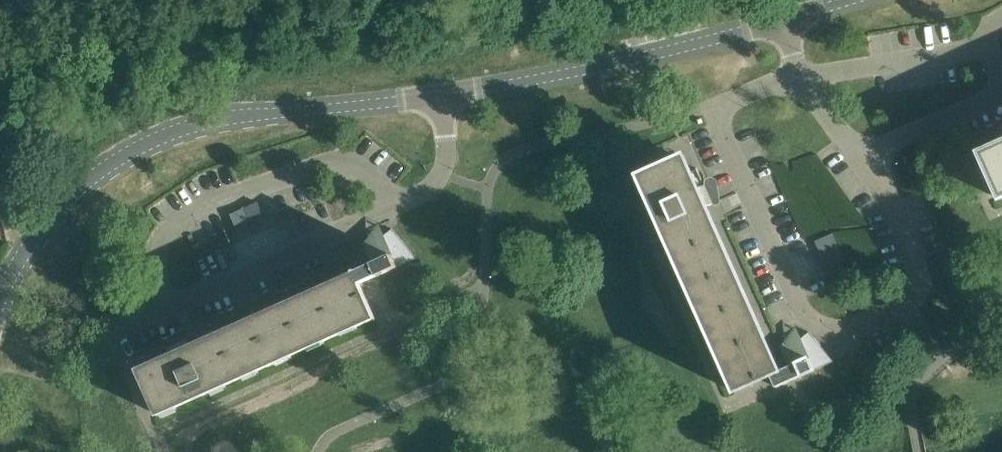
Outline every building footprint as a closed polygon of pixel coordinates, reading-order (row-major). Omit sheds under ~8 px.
[(980,156),(996,192),(999,197),(1001,196),(1001,121),(1001,123),(1000,125),(998,127),(998,128),(997,129),(997,131),(996,134),(996,136),(996,139),(996,141),(996,143),(997,146),(998,148),(980,156)] [(833,361),(812,336),(809,332),(801,338),(796,326),(780,347),(789,366),(780,370),(706,207),(713,204),(697,168),(686,172),(679,157),(638,175),(734,391),(770,375),(776,387),(794,379),(814,370),(833,361)] [(257,202),(229,214),(237,232),(265,219),(257,202)] [(397,266),(416,258),(392,228),(384,235),(379,223),(364,244),(372,263),(377,276),(397,267),(397,266)] [(827,269),(844,261),(832,233),(814,241),(827,269)] [(374,318),(372,312),(359,284),(377,276),(372,263),(354,271),(354,272),(190,345),(187,339),(167,348),(172,359),(140,373),(159,414),(374,318)]
